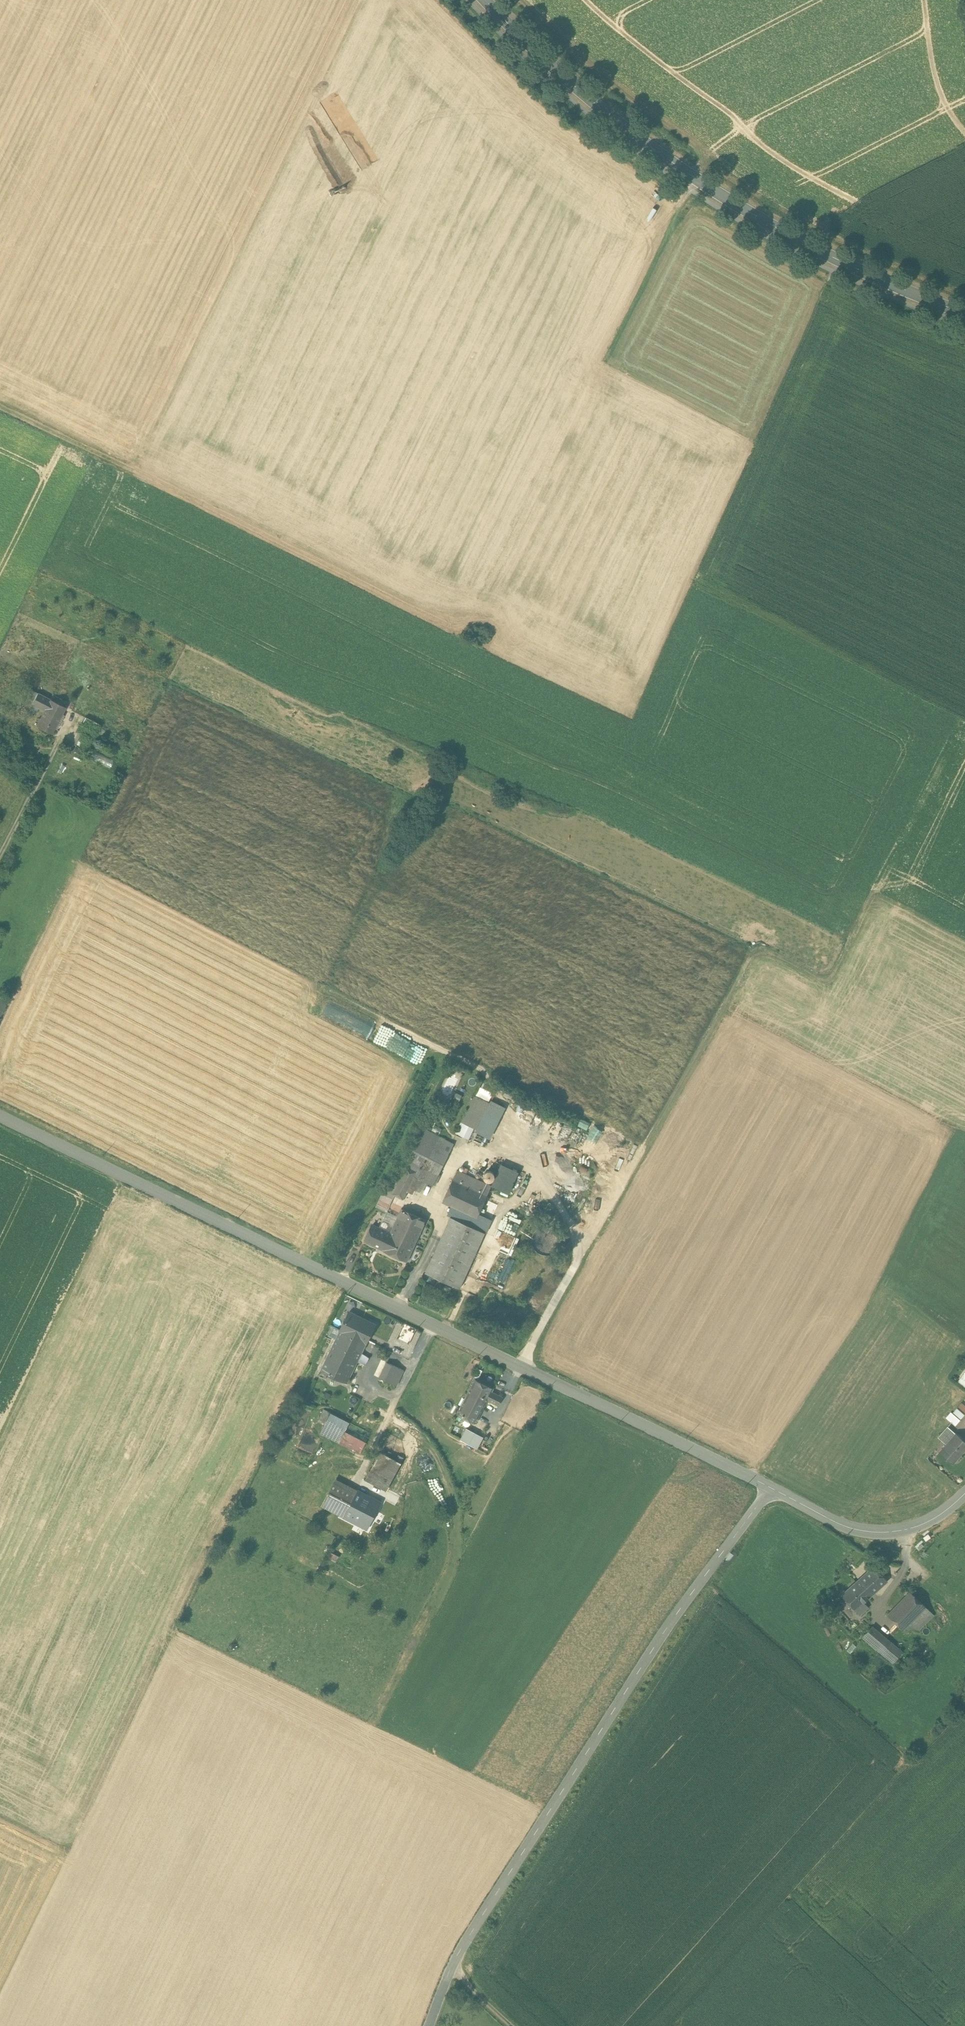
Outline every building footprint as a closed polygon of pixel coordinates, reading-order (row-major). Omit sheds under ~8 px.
[(44,711),(50,700),(32,690),(26,702),(32,705),(39,708),(44,711)] [(65,707),(50,700),(44,711),(37,726),(52,734),(55,728),(62,714),(65,707)] [(39,708),(32,705),(29,710),(36,714),(39,708)] [(65,715),(62,714),(55,728),(57,729),(65,715)] [(100,724),(85,717),(82,724),(97,731),(100,724)] [(82,734),(77,744),(86,748),(91,738),(82,734)] [(85,749),(73,743),(69,749),(82,756),(85,749)] [(114,760),(93,750),(89,758),(110,768),(114,760)] [(492,1135),(505,1110),(474,1095),(462,1121),(492,1135)] [(580,1125),(605,1136),(608,1129),(583,1118),(580,1125)] [(409,1158),(439,1173),(455,1143),(424,1127),(409,1158)] [(439,1173),(409,1158),(403,1169),(415,1175),(422,1179),(433,1184),(438,1174),(439,1174),(439,1173)] [(508,1193),(519,1171),(502,1163),(492,1186),(508,1193)] [(395,1195),(403,1199),(407,1191),(415,1175),(403,1169),(395,1185),(391,1193),(395,1195)] [(457,1170),(453,1179),(487,1195),(492,1186),(457,1170)] [(415,1175),(407,1191),(412,1193),(414,1188),(417,1189),(422,1179),(415,1175)] [(452,1206),(477,1218),(487,1195),(453,1179),(443,1202),(452,1206)] [(391,1193),(395,1185),(390,1182),(386,1191),(391,1193)] [(386,1191),(383,1194),(393,1199),(395,1195),(391,1193),(386,1191)] [(388,1210),(393,1199),(383,1194),(382,1194),(377,1204),(388,1210)] [(528,1204),(530,1196),(524,1194),(522,1202),(528,1204)] [(448,1215),(451,1217),(485,1232),(490,1223),(477,1218),(452,1206),(448,1215)] [(415,1246),(416,1243),(427,1220),(402,1208),(398,1217),(390,1233),(390,1235),(415,1246)] [(387,1212),(379,1228),(390,1233),(398,1217),(387,1212)] [(451,1217),(425,1272),(460,1288),(485,1232),(451,1217)] [(415,1246),(390,1235),(390,1233),(379,1228),(372,1225),(365,1241),(383,1249),(383,1250),(396,1256),(396,1257),(399,1258),(407,1262),(414,1247),(415,1246)] [(559,1246),(561,1241),(559,1235),(556,1231),(551,1227),(546,1226),(540,1228),(536,1231),(533,1236),(532,1241),(533,1247),(536,1251),(541,1254),(546,1255),(552,1254),(556,1251),(559,1246)] [(349,1313),(340,1331),(366,1343),(375,1325),(349,1313)] [(347,1383),(367,1343),(366,1343),(340,1331),(321,1370),(347,1383)] [(404,1371),(386,1362),(379,1377),(397,1386),(404,1371)] [(488,1402),(493,1392),(495,1388),(476,1378),(457,1414),(476,1424),(488,1402)] [(541,1390),(521,1381),(517,1391),(537,1400),(541,1390)] [(493,1392),(488,1402),(499,1407),(504,1398),(493,1392)] [(964,1415),(957,1408),(953,1413),(961,1419),(964,1415)] [(333,1416),(324,1411),(319,1421),(329,1425),(333,1416)] [(960,1420),(951,1413),(947,1418),(956,1425),(960,1420)] [(405,1437),(356,1414),(351,1425),(333,1416),(329,1425),(328,1427),(348,1437),(368,1447),(394,1459),(399,1448),(405,1437)] [(936,1435),(947,1445),(944,1449),(941,1452),(953,1463),(956,1460),(964,1449),(964,1441),(957,1434),(957,1435),(951,1430),(954,1427),(948,1422),(936,1435)] [(348,1437),(328,1427),(325,1432),(346,1442),(348,1437)] [(482,1438),(466,1430),(461,1441),(477,1449),(482,1438)] [(368,1447),(348,1437),(346,1442),(345,1445),(364,1454),(368,1447)] [(406,1452),(399,1448),(394,1459),(401,1462),(406,1452)] [(380,1453),(366,1479),(354,1473),(348,1484),(381,1501),(400,1464),(380,1453)] [(379,1503),(336,1481),(322,1506),(323,1507),(366,1529),(367,1529),(380,1503),(379,1503)] [(874,1566),(859,1580),(873,1595),(888,1582),(874,1566)] [(873,1595),(859,1580),(842,1595),(860,1616),(869,1608),(864,1603),(873,1595)] [(910,1592),(888,1615),(904,1630),(910,1624),(926,1607),(910,1592)] [(836,1608),(828,1602),(824,1606),(832,1613),(836,1608)] [(932,1613),(926,1607),(910,1624),(916,1630),(932,1613)] [(890,1642),(872,1627),(863,1638),(882,1653),(890,1642)] [(902,1652),(890,1642),(882,1653),(893,1663),(902,1652)]
